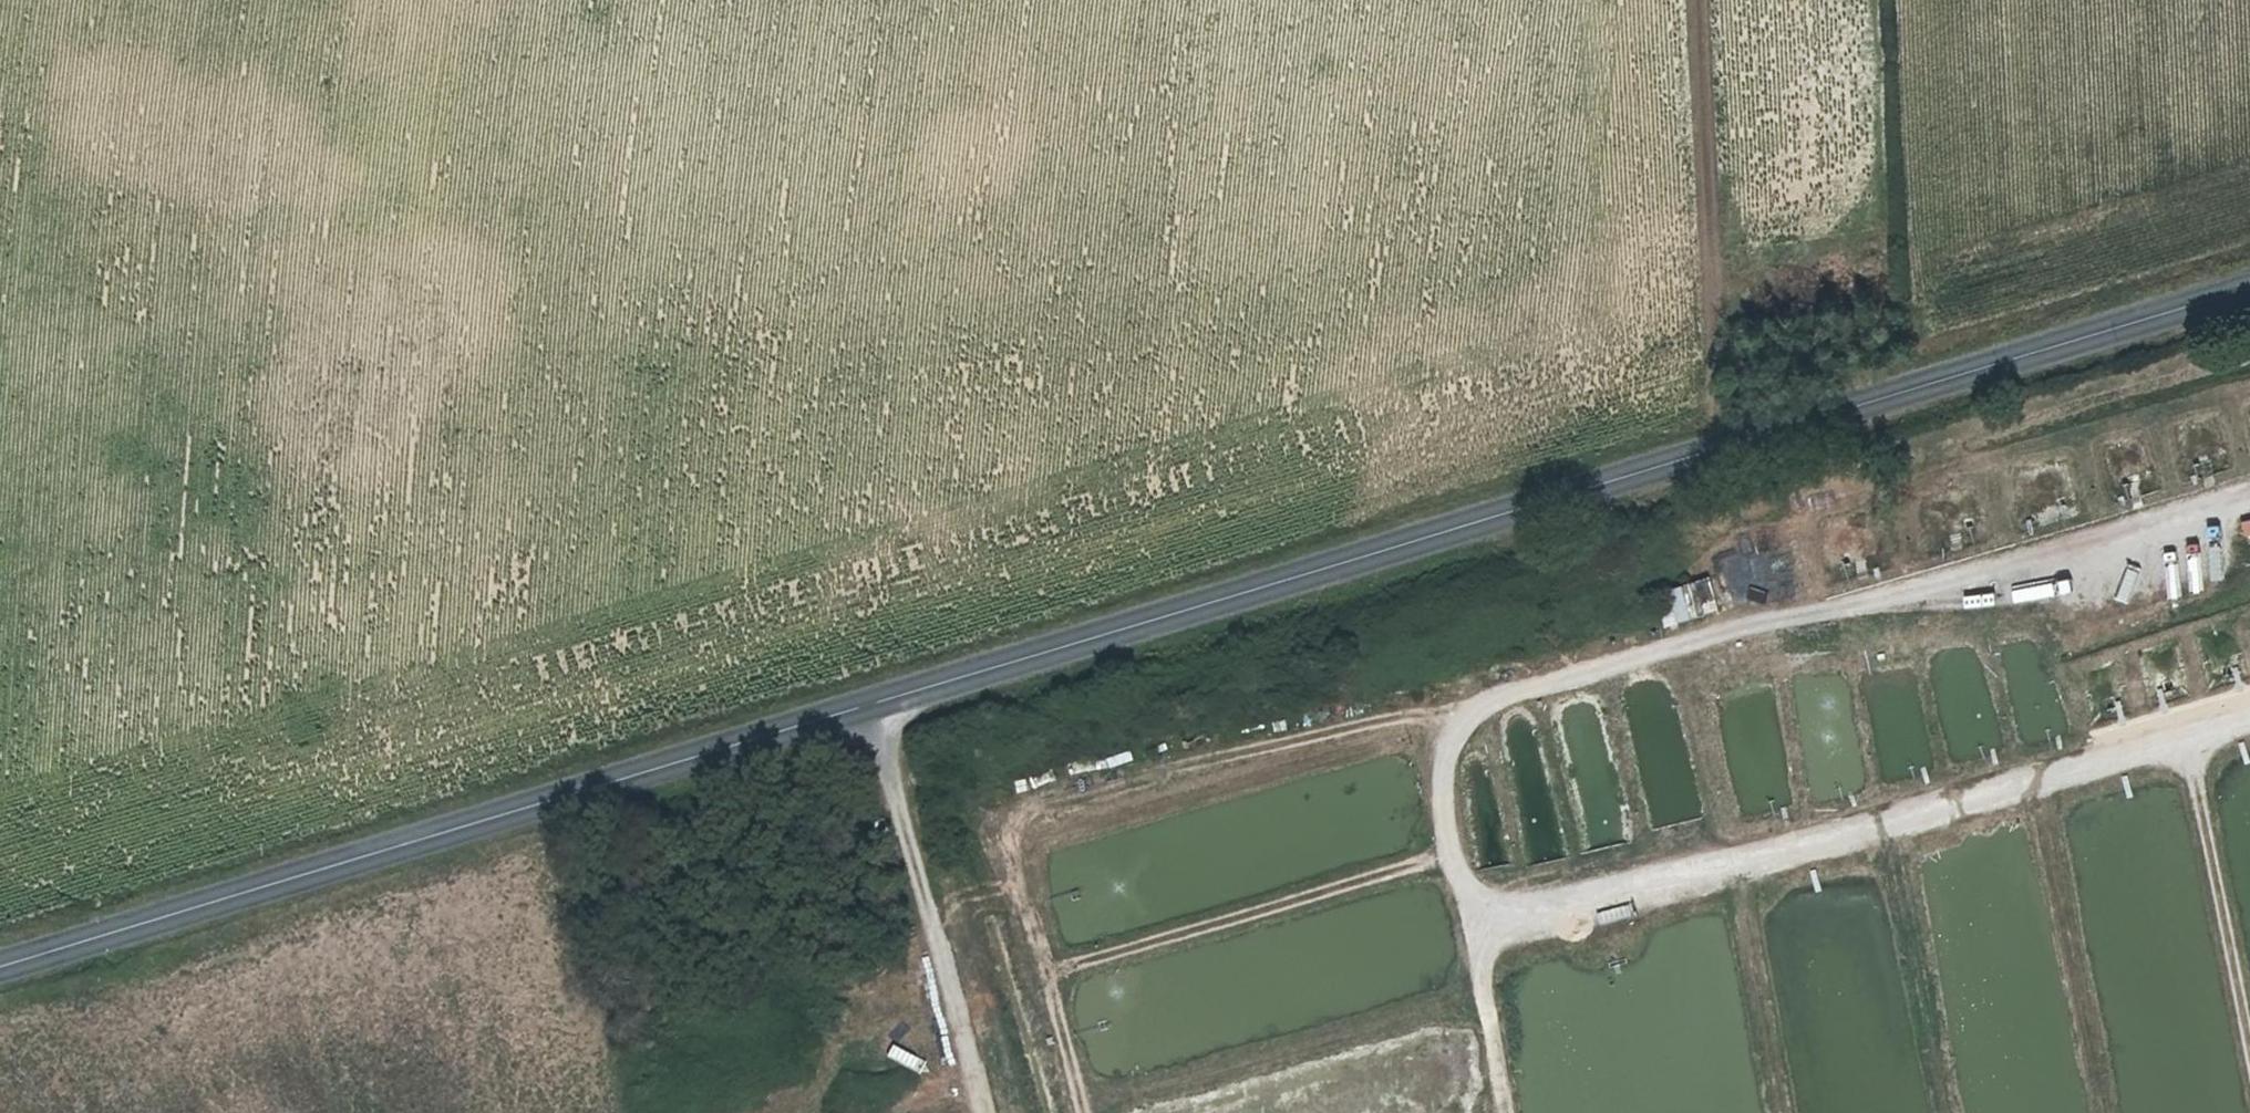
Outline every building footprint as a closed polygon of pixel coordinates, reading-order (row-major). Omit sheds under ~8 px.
[(2015,600),(2043,592),(2040,579),(2012,587),(2015,600)] [(1666,623),(1720,616),(1715,581),(1661,588),(1666,623)]
